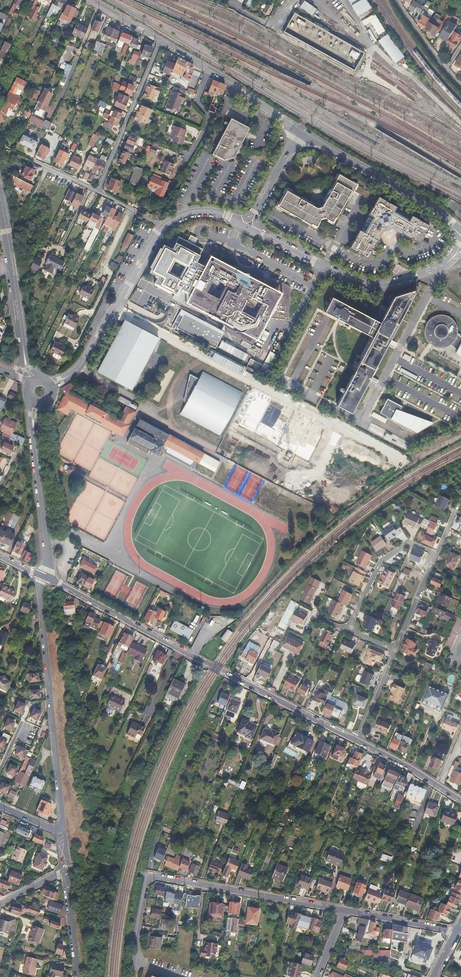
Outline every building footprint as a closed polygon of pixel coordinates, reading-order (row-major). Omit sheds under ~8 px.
[(9,12),(12,14),(16,4),(17,5),(20,0),(15,0),(9,12)] [(52,3),(46,15),(49,17),(54,7),(53,7),(54,5),(59,7),(63,0),(55,0),(53,4),(52,3)] [(300,6),(313,15),(317,9),(304,0),(300,6)] [(357,16),(371,7),(367,0),(348,0),(357,16)] [(417,0),(414,0),(408,10),(414,13),(415,10),(419,13),(422,9),(423,7),(416,3),(418,1),(417,0)] [(430,4),(426,1),(423,7),(422,9),(425,11),(430,4)] [(63,13),(61,13),(59,17),(70,22),(73,16),(76,17),(80,9),(77,7),(68,3),(63,13)] [(273,7),(268,4),(263,13),(268,16),(273,7)] [(35,7),(33,6),(30,11),(32,12),(29,19),(34,21),(36,18),(35,17),(39,8),(35,6),(35,7)] [(365,53),(294,12),(283,32),(355,71),(365,53)] [(371,22),(378,35),(385,31),(374,13),(361,21),(364,26),(371,22)] [(429,20),(422,16),(417,25),(423,29),(429,20)] [(450,19),(446,17),(442,23),(434,18),(430,24),(429,23),(425,29),(435,35),(438,31),(441,33),(445,26),(448,21),(450,19)] [(101,22),(95,19),(91,30),(97,32),(101,22)] [(457,26),(448,21),(445,26),(441,33),(439,37),(447,42),(453,31),(457,26)] [(76,23),(76,25),(72,33),(83,38),(87,28),(76,23)] [(118,31),(107,26),(104,34),(111,37),(115,39),(118,31)] [(453,31),(447,42),(446,42),(454,47),(460,36),(460,33),(459,31),(458,34),(453,31)] [(131,36),(121,32),(116,44),(116,46),(119,47),(120,46),(122,41),(124,42),(124,43),(128,44),(130,37),(131,36)] [(378,40),(395,63),(404,57),(387,34),(378,40)] [(130,37),(128,44),(127,45),(138,49),(139,45),(136,44),(137,42),(134,41),(135,39),(130,37)] [(4,42),(0,50),(0,51),(4,53),(9,44),(4,42)] [(105,44),(100,42),(95,53),(100,56),(105,44)] [(73,47),(67,44),(63,52),(67,54),(69,50),(71,51),(73,47)] [(152,48),(142,44),(138,54),(136,59),(134,63),(140,65),(142,60),(139,59),(141,54),(148,57),(152,48)] [(165,63),(163,62),(161,67),(163,68),(162,71),(170,74),(172,68),(176,57),(173,56),(171,62),(166,61),(165,63)] [(177,56),(176,57),(172,68),(179,73),(180,71),(185,74),(184,75),(183,75),(182,78),(188,80),(193,70),(191,65),(177,56)] [(67,64),(58,84),(64,86),(73,66),(67,64)] [(10,91),(15,94),(18,95),(21,90),(25,82),(16,78),(10,91)] [(121,84),(114,81),(111,88),(117,91),(118,89),(129,94),(133,85),(122,80),(121,84)] [(218,83),(212,80),(205,98),(207,99),(209,94),(211,95),(213,91),(215,92),(218,83)] [(161,88),(148,83),(146,88),(145,91),(143,96),(152,100),(155,92),(159,94),(161,88)] [(224,85),(218,83),(215,92),(221,94),(224,85)] [(185,90),(174,85),(166,106),(177,110),(181,100),(185,90)] [(10,91),(9,91),(6,95),(7,96),(0,111),(0,123),(4,122),(2,113),(5,114),(9,107),(12,109),(15,102),(19,104),(21,100),(19,100),(21,96),(18,95),(15,94),(10,91)] [(116,96),(117,97),(114,105),(123,109),(127,101),(126,100),(128,97),(118,92),(116,96)] [(48,98),(41,95),(38,100),(44,103),(45,103),(48,98)] [(217,96),(214,95),(208,111),(214,113),(216,108),(213,107),(217,96)] [(44,103),(38,100),(33,112),(35,113),(41,116),(43,112),(41,111),(42,109),(44,103)] [(140,104),(137,112),(138,112),(137,115),(136,114),(134,119),(146,123),(152,109),(140,104)] [(107,109),(105,113),(119,119),(122,113),(114,110),(114,111),(111,110),(111,111),(107,109)] [(103,116),(109,119),(108,123),(113,125),(116,126),(119,119),(105,113),(104,113),(103,116)] [(31,116),(28,121),(48,129),(51,122),(45,119),(43,122),(33,117),(31,116)] [(248,126),(231,118),(211,153),(223,159),(234,156),(239,147),(241,149),(243,144),(241,143),(245,135),(248,137),(250,132),(248,131),(249,127),(248,126)] [(174,125),(171,133),(174,134),(172,140),(182,144),(184,138),(183,138),(185,134),(186,130),(174,125)] [(36,141),(25,135),(21,144),(32,149),(36,141)] [(136,139),(129,136),(127,142),(134,145),(136,139)] [(134,145),(127,142),(124,148),(131,151),(134,145)] [(44,145),(41,144),(36,155),(44,159),(50,146),(44,144),(44,145)] [(68,155),(59,151),(54,161),(62,164),(63,162),(64,163),(68,155)] [(131,154),(123,151),(119,161),(124,163),(127,156),(130,158),(131,154)] [(97,159),(89,155),(84,164),(92,168),(97,159)] [(82,161),(73,157),(69,165),(78,169),(82,161)] [(105,162),(97,159),(92,168),(91,171),(95,173),(94,175),(98,176),(101,170),(102,171),(106,162),(105,162)] [(169,174),(172,167),(173,168),(175,164),(169,162),(165,160),(161,171),(169,174)] [(31,168),(26,166),(22,175),(30,179),(32,174),(31,174),(33,171),(30,170),(31,168)] [(338,174),(337,173),(333,181),(334,181),(330,188),(326,195),(322,202),(323,203),(321,207),(316,209),(312,207),(313,205),(308,202),(298,197),(291,193),(292,192),(284,187),(281,193),(282,194),(277,203),(276,202),(273,208),(280,212),(281,210),(288,215),(294,218),(295,217),(301,220),(300,221),(315,230),(318,224),(317,223),(319,220),(324,218),(327,220),(326,222),(332,225),(336,219),(335,218),(337,215),(338,215),(341,211),(340,210),(344,203),(345,204),(348,199),(348,198),(349,196),(351,197),(357,186),(342,177),(343,176),(338,174)] [(32,186),(14,176),(12,181),(14,182),(14,184),(29,192),(32,186)] [(161,180),(153,177),(149,186),(159,190),(157,194),(163,196),(168,183),(161,180)] [(121,182),(112,178),(108,188),(117,192),(121,182)] [(76,193),(68,190),(64,198),(67,200),(69,197),(73,198),(76,193)] [(83,197),(76,193),(71,204),(77,208),(83,197)] [(397,207),(378,196),(368,215),(369,215),(361,231),(360,229),(350,247),(367,257),(377,241),(379,240),(378,239),(383,230),(386,225),(401,233),(400,235),(402,234),(419,243),(429,225),(411,215),(410,216),(396,208),(397,207)] [(111,208),(106,206),(102,214),(106,217),(111,208)] [(115,211),(111,208),(106,217),(109,218),(102,232),(105,234),(109,226),(112,219),(111,218),(115,211)] [(91,215),(81,210),(78,218),(87,223),(91,215)] [(112,219),(109,226),(115,229),(122,214),(118,212),(116,218),(113,217),(112,219)] [(92,213),(91,215),(87,223),(87,224),(94,228),(99,218),(99,216),(92,213)] [(59,227),(57,231),(56,235),(62,238),(66,231),(59,227)] [(97,230),(94,228),(90,236),(95,239),(99,231),(97,230)] [(132,235),(128,233),(122,245),(126,247),(132,235)] [(184,290),(192,294),(187,305),(219,322),(227,327),(226,329),(233,333),(236,335),(239,337),(242,338),(244,339),(242,343),(260,353),(261,353),(263,348),(253,343),(269,314),(288,316),(291,283),(278,276),(250,273),(249,270),(248,269),(245,268),(242,269),(240,272),(230,270),(209,259),(206,266),(196,261),(202,249),(192,244),(195,238),(190,236),(188,241),(177,236),(172,248),(163,244),(149,271),(157,276),(154,282),(181,297),(184,290)] [(64,261),(50,254),(46,263),(44,269),(52,273),(54,267),(60,270),(64,261)] [(42,261),(35,258),(30,267),(37,270),(42,261)] [(93,289),(83,284),(79,294),(88,298),(93,289)] [(415,288),(395,296),(381,322),(333,297),(326,312),(374,337),(339,406),(353,413),(415,291),(414,290),(415,288)] [(198,320),(179,310),(178,313),(182,315),(176,326),(216,347),(223,333),(219,331),(217,333),(212,330),(212,328),(209,326),(208,327),(204,324),(204,323),(202,322),(200,323),(198,320)] [(78,318),(68,313),(62,326),(72,331),(78,318)] [(457,333),(457,329),(457,325),(454,320),(450,316),(444,314),(438,314),(434,315),(430,318),(427,321),(425,325),(424,330),(425,335),(427,339),(430,343),(434,346),(439,347),(444,347),(449,345),(456,349),(455,352),(460,357),(460,336),(457,333)] [(160,339),(125,320),(97,373),(132,391),(160,339)] [(298,353),(305,356),(310,343),(303,340),(298,353)] [(65,347),(54,341),(49,350),(61,356),(65,347)] [(265,364),(270,367),(277,353),(272,350),(265,364)] [(252,357),(247,366),(260,373),(265,364),(252,357)] [(265,364),(260,373),(265,376),(270,367),(265,364)] [(242,394),(202,373),(199,379),(190,374),(189,381),(190,381),(186,401),(188,402),(181,413),(220,434),(242,394)] [(10,391),(7,397),(14,401),(17,395),(10,391)] [(128,425),(123,422),(119,420),(66,392),(57,409),(67,414),(70,408),(122,436),(128,425)] [(402,406),(388,399),(381,413),(395,420),(396,417),(400,419),(398,421),(417,431),(422,428),(422,427),(422,426),(424,427),(432,422),(399,410),(402,406)] [(123,422),(130,409),(126,407),(119,420),(123,422)] [(130,409),(123,422),(128,425),(135,412),(130,409)] [(385,422),(387,419),(373,411),(371,415),(385,422)] [(16,423),(5,418),(3,424),(14,429),(15,426),(16,423)] [(156,436),(155,439),(164,444),(169,434),(140,419),(136,425),(156,436)] [(406,449),(410,442),(371,422),(367,430),(406,449)] [(13,429),(14,429),(3,424),(0,429),(0,430),(3,431),(1,435),(6,438),(12,440),(22,445),(24,440),(16,436),(13,435),(11,434),(13,429)] [(157,456),(164,444),(155,439),(134,428),(127,442),(148,454),(150,451),(157,456)] [(220,461),(169,434),(164,444),(169,447),(166,452),(190,465),(193,461),(214,471),(220,461)] [(4,441),(0,449),(9,453),(10,449),(12,445),(10,444),(12,440),(6,438),(4,441)] [(258,496),(272,503),(275,497),(261,490),(258,496)] [(446,512),(448,508),(449,505),(448,504),(450,501),(440,496),(435,506),(446,512)] [(8,514),(5,519),(6,521),(4,526),(7,527),(12,516),(8,514)] [(423,521),(408,514),(404,523),(411,526),(419,529),(423,521)] [(437,525),(432,523),(427,533),(430,534),(433,535),(437,525)] [(393,525),(383,532),(384,535),(389,541),(394,538),(397,535),(397,536),(404,531),(399,524),(394,528),(393,525)] [(6,529),(5,531),(1,540),(5,542),(10,545),(15,534),(6,529)] [(381,537),(381,536),(371,543),(376,551),(382,547),(386,544),(386,543),(389,541),(384,535),(381,537)] [(24,543),(18,540),(13,550),(16,552),(19,553),(24,543)] [(32,553),(25,550),(21,557),(26,559),(26,558),(27,559),(29,560),(32,553)] [(372,556),(363,551),(356,564),(366,569),(368,565),(367,565),(369,561),(372,556)] [(459,556),(451,553),(448,559),(446,565),(454,568),(459,556)] [(82,561),(80,567),(94,574),(97,568),(82,561)] [(366,573),(356,567),(349,581),(359,587),(362,581),(362,582),(364,579),(365,577),(364,577),(366,573)] [(388,588),(393,578),(395,574),(386,569),(383,576),(379,584),(388,588)] [(403,574),(402,573),(398,581),(402,582),(406,575),(409,576),(411,572),(405,569),(403,574)] [(434,579),(433,578),(431,584),(440,587),(442,584),(447,586),(449,583),(445,581),(446,577),(436,573),(435,576),(434,579)] [(81,574),(76,583),(83,586),(89,589),(93,581),(86,577),(81,574)] [(319,582),(310,577),(298,600),(307,604),(319,582)] [(3,585),(0,592),(0,596),(11,602),(16,592),(14,591),(12,590),(12,589),(3,585)] [(352,595),(344,590),(338,602),(344,605),(346,606),(349,601),(352,595)] [(398,592),(394,600),(395,600),(402,603),(405,597),(401,595),(401,593),(398,592)] [(450,598),(441,594),(439,598),(437,603),(446,606),(450,598)] [(299,604),(292,601),(291,600),(277,629),(281,631),(285,633),(291,621),(296,610),(299,604)] [(338,602),(333,600),(327,613),(337,618),(339,613),(340,613),(341,611),(342,609),(344,605),(338,602)] [(406,605),(405,604),(404,604),(402,603),(395,600),(392,606),(388,614),(393,616),(397,609),(403,612),(406,605)] [(27,604),(24,602),(20,610),(28,613),(31,606),(27,604)] [(73,602),(63,604),(65,615),(75,614),(74,608),(73,602)] [(419,609),(418,611),(416,614),(428,618),(430,614),(426,612),(427,611),(420,608),(419,609)] [(434,610),(433,613),(445,618),(447,613),(435,608),(434,610)] [(157,614),(149,610),(144,619),(152,623),(153,620),(155,618),(161,621),(166,613),(159,609),(157,614)] [(291,621),(295,623),(298,624),(298,623),(302,625),(305,620),(308,614),(301,611),(300,612),(296,610),(291,621)] [(83,634),(88,622),(91,624),(90,626),(96,629),(97,627),(100,621),(94,618),(95,615),(92,614),(89,613),(80,633),(83,634)] [(365,620),(364,623),(362,626),(364,627),(365,629),(373,632),(376,624),(378,625),(380,621),(365,615),(363,619),(365,620)] [(100,621),(97,627),(101,629),(100,633),(110,637),(114,627),(107,624),(100,621)] [(179,634),(188,639),(193,631),(175,621),(170,630),(179,634)] [(226,642),(233,632),(227,628),(220,638),(226,642)] [(329,631),(325,629),(319,641),(327,645),(333,633),(329,631)] [(0,645),(4,646),(9,635),(5,633),(1,632),(0,635),(0,645)] [(128,635),(124,633),(120,643),(119,642),(117,646),(127,651),(133,637),(128,635)] [(305,646),(287,636),(282,646),(288,649),(300,655),(305,646)] [(414,642),(408,639),(403,650),(415,655),(417,651),(414,650),(417,645),(413,643),(414,642)] [(351,653),(355,645),(350,642),(344,640),(340,648),(351,653)] [(428,648),(426,653),(427,654),(433,656),(434,656),(439,643),(432,640),(431,641),(430,643),(429,645),(430,645),(428,648)] [(246,662),(253,665),(260,652),(258,652),(260,649),(248,643),(239,659),(246,662)] [(132,644),(127,653),(135,657),(132,663),(139,666),(146,651),(139,647),(132,644)] [(384,655),(369,649),(363,663),(370,666),(372,660),(375,661),(376,659),(381,661),(382,658),(384,655)] [(163,654),(158,652),(153,662),(157,664),(155,668),(159,670),(165,658),(169,660),(172,652),(169,650),(167,653),(165,657),(162,655),(163,654)] [(432,664),(426,661),(422,670),(428,672),(432,664)] [(101,666),(98,664),(92,676),(102,680),(107,668),(104,667),(104,666),(103,665),(102,665),(101,666)] [(358,676),(357,676),(355,680),(356,681),(359,683),(369,687),(371,681),(373,676),(372,675),(374,671),(366,668),(362,677),(358,676)] [(1,682),(9,686),(13,677),(9,675),(9,674),(6,672),(3,671),(3,672),(0,671),(0,682),(1,682)] [(37,674),(29,675),(30,682),(38,682),(38,678),(37,674)] [(299,682),(289,676),(284,686),(289,689),(294,691),(299,682)] [(179,680),(173,677),(166,691),(178,697),(185,683),(179,680)] [(404,689),(394,684),(391,690),(392,690),(393,691),(392,693),(390,698),(398,702),(404,689)] [(309,689),(301,685),(297,693),(301,694),(305,696),(309,689)] [(448,693),(429,685),(422,701),(427,703),(428,702),(437,706),(437,708),(439,709),(442,710),(448,693)] [(39,690),(30,691),(31,699),(40,698),(39,694),(39,690)] [(222,691),(218,702),(225,705),(229,694),(222,691)] [(321,694),(316,692),(313,699),(316,701),(319,703),(320,701),(324,703),(326,699),(324,698),(324,697),(324,696),(324,694),(321,693),(321,694)] [(118,699),(111,695),(107,705),(114,709),(120,712),(125,702),(118,699)] [(367,701),(362,698),(357,696),(353,705),(358,707),(363,709),(367,701)] [(339,701),(330,697),(323,712),(332,716),(335,708),(339,701)] [(235,701),(230,699),(227,708),(230,709),(229,711),(235,714),(240,703),(235,701)] [(339,701),(335,708),(332,716),(335,717),(338,719),(341,712),(344,714),(347,708),(346,704),(339,701)] [(26,705),(18,702),(14,710),(18,711),(22,713),(26,705)] [(41,712),(34,709),(30,717),(34,719),(38,720),(41,712)] [(247,716),(244,714),(237,731),(246,735),(247,733),(253,735),(258,722),(249,719),(250,717),(247,716)] [(15,723),(8,719),(5,727),(12,730),(13,726),(15,723)] [(456,723),(446,719),(443,728),(447,730),(452,732),(456,723)] [(374,729),(381,732),(384,733),(387,734),(391,725),(378,720),(374,729)] [(141,727),(138,725),(132,722),(126,734),(135,738),(136,734),(141,736),(144,728),(141,727)] [(441,728),(439,727),(431,747),(438,750),(440,744),(435,741),(441,728)] [(270,733),(263,730),(259,740),(274,746),(279,734),(274,732),(271,730),(270,733)] [(4,733),(1,738),(7,741),(8,742),(10,736),(4,733)] [(290,743),(288,742),(286,747),(305,756),(313,742),(304,737),(295,733),(290,743)] [(404,736),(402,741),(409,744),(411,739),(404,736)] [(397,740),(394,738),(390,747),(392,748),(394,749),(395,748),(397,749),(401,740),(398,739),(397,740)] [(409,744),(402,741),(398,750),(402,752),(405,754),(406,752),(408,753),(411,745),(409,744)] [(324,744),(319,742),(315,753),(325,757),(329,746),(324,744)] [(29,751),(19,746),(18,750),(16,754),(25,759),(26,757),(29,751)] [(340,748),(336,746),(331,757),(339,760),(344,749),(340,748)] [(349,758),(347,762),(346,764),(356,768),(362,755),(358,754),(354,752),(351,759),(349,758)] [(274,755),(268,768),(271,770),(277,756),(274,755)] [(25,759),(23,764),(20,772),(23,773),(30,758),(26,757),(25,759)] [(442,761),(434,757),(430,766),(434,768),(438,770),(442,761)] [(34,760),(32,759),(26,774),(30,776),(36,761),(34,760)] [(382,766),(379,764),(374,775),(377,776),(378,774),(381,775),(383,772),(385,767),(382,766)] [(18,768),(11,765),(9,768),(7,772),(14,776),(18,768)] [(362,773),(355,770),(351,779),(357,782),(356,784),(357,786),(361,788),(363,787),(365,788),(371,776),(367,775),(367,774),(365,773),(362,772),(362,773)] [(383,772),(381,775),(380,779),(390,783),(391,780),(394,781),(397,774),(393,772),(388,770),(387,774),(383,772)] [(454,771),(450,781),(455,783),(460,785),(460,783),(460,774),(454,771)] [(23,773),(20,772),(15,782),(13,785),(15,786),(16,786),(19,782),(25,786),(30,776),(26,774),(23,773)] [(404,777),(399,775),(395,784),(404,788),(406,781),(409,782),(412,775),(410,774),(408,773),(405,780),(403,779),(404,777)] [(39,779),(33,777),(28,786),(29,786),(28,790),(30,791),(33,792),(34,789),(41,792),(46,782),(39,779)] [(2,783),(0,788),(0,791),(2,792),(6,794),(9,786),(2,783)] [(409,784),(406,794),(407,794),(406,799),(421,804),(426,791),(418,787),(409,784)] [(17,792),(11,790),(9,795),(14,798),(17,792)] [(403,797),(398,796),(394,807),(399,809),(402,801),(403,797)] [(51,805),(41,801),(37,811),(49,817),(51,812),(50,812),(51,809),(49,808),(50,806),(51,805)] [(433,805),(428,803),(425,810),(424,813),(434,817),(438,807),(433,805)] [(451,812),(444,810),(440,821),(453,826),(457,815),(451,812)] [(229,816),(219,812),(215,822),(220,824),(226,826),(227,822),(229,816)] [(43,838),(35,834),(33,840),(34,841),(34,842),(36,843),(37,842),(41,843),(41,842),(42,842),(43,839),(42,838),(43,838)] [(173,842),(169,841),(166,849),(174,852),(177,844),(178,842),(174,841),(173,842)] [(15,853),(14,856),(13,856),(11,859),(23,863),(27,851),(18,847),(15,853)] [(157,849),(154,858),(161,861),(165,852),(157,849)] [(323,858),(325,859),(325,861),(335,864),(339,866),(343,854),(329,849),(328,851),(325,850),(323,858)] [(164,861),(166,861),(164,865),(171,868),(177,870),(178,868),(185,851),(182,850),(178,861),(166,857),(164,861)] [(185,851),(178,868),(182,869),(186,871),(189,862),(187,862),(191,853),(185,851)] [(390,863),(392,856),(382,853),(380,860),(390,863)] [(34,866),(43,870),(44,866),(46,866),(48,862),(46,861),(48,857),(39,854),(34,866)] [(239,863),(228,859),(222,875),(224,876),(227,877),(229,873),(230,868),(236,871),(239,863)] [(219,863),(212,861),(208,870),(211,871),(214,873),(215,872),(219,863)] [(199,867),(192,864),(189,872),(193,873),(196,875),(199,867)] [(248,867),(242,864),(237,876),(244,879),(250,881),(254,871),(247,869),(248,867)] [(287,869),(277,865),(272,877),(276,879),(277,877),(280,879),(283,880),(287,869)] [(21,875),(11,871),(8,881),(18,884),(21,875)] [(311,879),(301,875),(297,885),(298,886),(297,887),(299,888),(301,888),(301,887),(307,889),(311,879)] [(351,880),(340,875),(336,887),(341,889),(347,891),(351,880)] [(7,889),(10,882),(2,879),(0,879),(0,887),(7,889)] [(332,884),(320,880),(317,888),(319,889),(321,889),(321,890),(329,893),(332,884)] [(451,888),(450,892),(460,896),(460,894),(460,882),(458,881),(454,889),(451,888)] [(366,885),(357,882),(352,895),(354,895),(356,896),(357,894),(361,896),(366,885)] [(156,887),(155,894),(164,895),(165,889),(160,888),(156,887)] [(380,893),(369,888),(365,898),(371,900),(377,903),(377,902),(380,903),(381,899),(382,895),(380,894),(380,893)] [(43,892),(42,892),(41,894),(46,896),(52,898),(56,900),(59,893),(54,891),(54,893),(44,889),(43,892)] [(384,889),(382,895),(381,899),(386,901),(391,903),(395,893),(384,889)] [(174,895),(170,894),(171,893),(171,892),(166,891),(164,901),(171,902),(173,902),(174,895)] [(409,894),(399,891),(396,901),(401,903),(400,906),(402,907),(404,907),(405,906),(409,894)] [(446,894),(450,897),(447,904),(455,908),(459,901),(458,900),(460,896),(450,892),(447,891),(446,894)] [(182,903),(183,895),(174,894),(174,895),(173,902),(173,903),(172,904),(172,907),(181,908),(182,903)] [(421,899),(409,894),(405,906),(409,908),(409,907),(413,908),(417,910),(421,899)] [(191,897),(183,895),(182,903),(190,905),(191,897)] [(58,915),(65,918),(64,907),(62,907),(62,904),(51,900),(47,909),(59,913),(58,915)] [(234,908),(235,903),(230,902),(228,912),(229,912),(238,914),(239,909),(234,908)] [(222,912),(228,913),(228,912),(228,906),(223,905),(210,903),(209,916),(222,918),(222,912)] [(19,908),(26,911),(36,914),(38,915),(40,909),(30,905),(29,907),(21,904),(19,908)] [(450,907),(441,904),(437,912),(440,913),(446,916),(450,907)] [(25,913),(26,911),(19,908),(13,906),(11,912),(20,915),(21,912),(25,913)] [(249,908),(247,918),(252,919),(251,923),(255,924),(258,910),(249,908)] [(437,912),(431,909),(427,918),(436,921),(440,913),(437,912)] [(151,917),(160,918),(161,911),(152,910),(151,917)] [(287,921),(290,922),(290,924),(289,927),(296,929),(297,926),(300,915),(295,913),(294,917),(288,915),(287,921)] [(7,934),(10,923),(14,921),(14,918),(5,915),(3,919),(0,918),(0,931),(7,934)] [(66,925),(65,918),(58,915),(56,922),(60,923),(66,925)] [(302,915),(298,926),(307,929),(311,918),(302,915)] [(16,919),(14,918),(14,921),(10,923),(7,934),(8,934),(12,923),(14,924),(16,919)] [(58,929),(60,923),(56,922),(47,918),(46,921),(50,922),(49,926),(58,929)] [(230,931),(236,932),(236,930),(235,930),(236,925),(237,919),(229,918),(227,918),(225,930),(230,931)] [(359,933),(364,935),(365,928),(366,929),(368,920),(360,918),(356,928),(358,929),(359,929),(360,929),(359,933)] [(160,928),(168,929),(170,921),(162,919),(160,928)] [(318,921),(318,920),(313,919),(308,929),(318,932),(321,925),(322,923),(318,921)] [(372,920),(368,920),(366,929),(365,931),(369,931),(369,933),(375,935),(375,934),(378,935),(380,928),(375,927),(375,925),(371,924),(372,920)] [(393,924),(390,950),(392,950),(402,955),(408,927),(400,925),(393,924)] [(33,925),(28,939),(38,943),(43,928),(33,925)] [(386,932),(384,932),(382,941),(386,942),(386,944),(389,944),(391,930),(386,929),(386,930),(386,932)] [(151,936),(149,948),(160,949),(161,938),(151,936)] [(54,953),(60,954),(63,945),(60,944),(61,940),(59,939),(54,953)] [(361,942),(356,940),(355,945),(350,943),(348,948),(347,948),(346,953),(355,952),(363,955),(365,950),(360,950),(360,948),(361,942)] [(206,948),(205,951),(204,950),(201,950),(200,956),(204,957),(204,958),(205,959),(209,959),(210,958),(214,958),(215,951),(217,951),(218,944),(206,943),(206,948)] [(427,954),(430,947),(417,943),(413,954),(427,960),(429,955),(427,954)] [(375,950),(365,950),(363,955),(367,957),(389,957),(397,960),(402,955),(392,950),(390,950),(375,950)] [(304,953),(301,963),(310,965),(313,956),(304,953)] [(27,956),(23,973),(34,975),(38,959),(27,956)] [(340,958),(337,966),(345,969),(348,961),(340,958)] [(301,973),(299,973),(300,970),(301,965),(291,962),(287,976),(293,976),(300,976),(301,973)] [(48,976),(50,976),(54,976),(55,975),(62,976),(64,967),(52,964),(48,976)]
